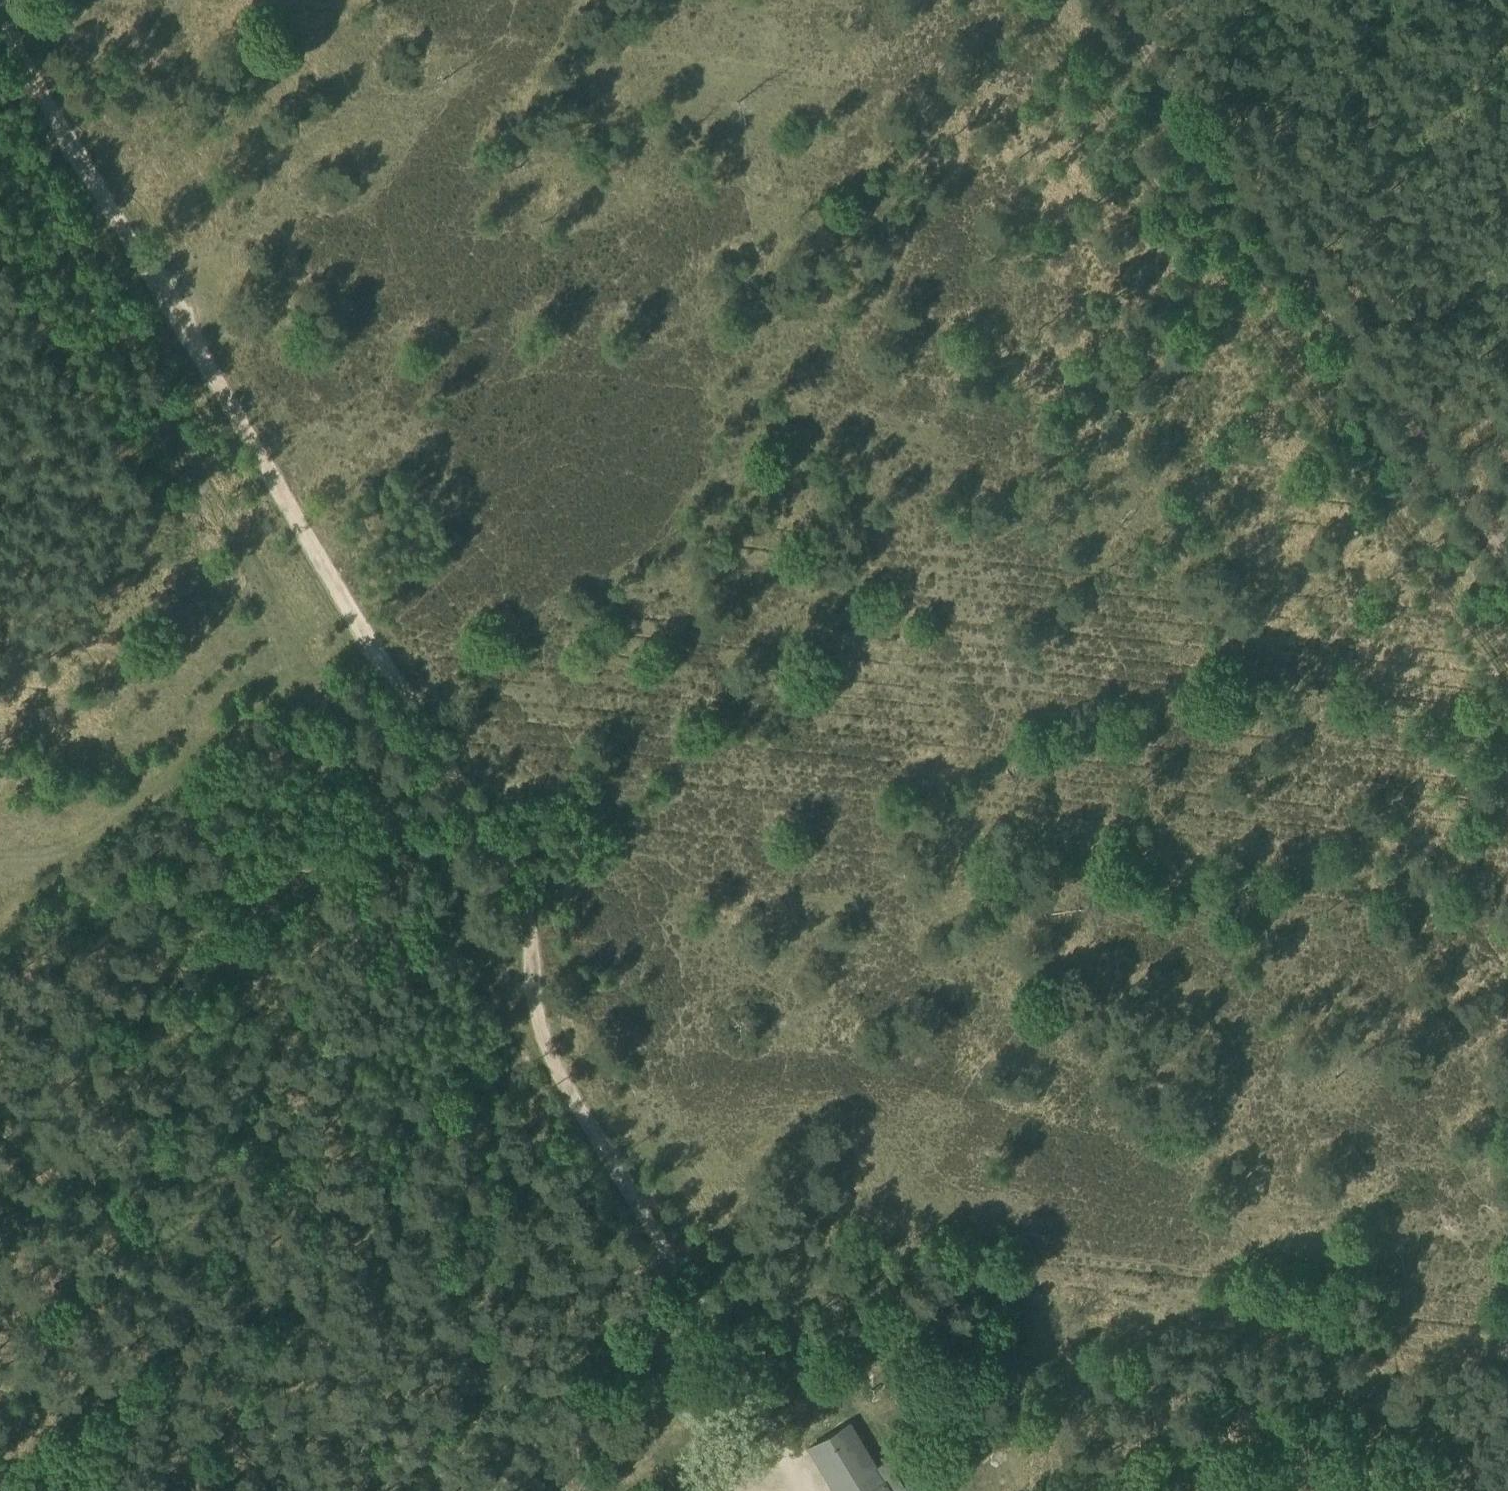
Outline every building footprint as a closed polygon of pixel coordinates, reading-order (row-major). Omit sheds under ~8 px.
[(887,1458),(875,1465),(848,1422),(809,1446),(836,1490),(907,1490),(887,1458)]
